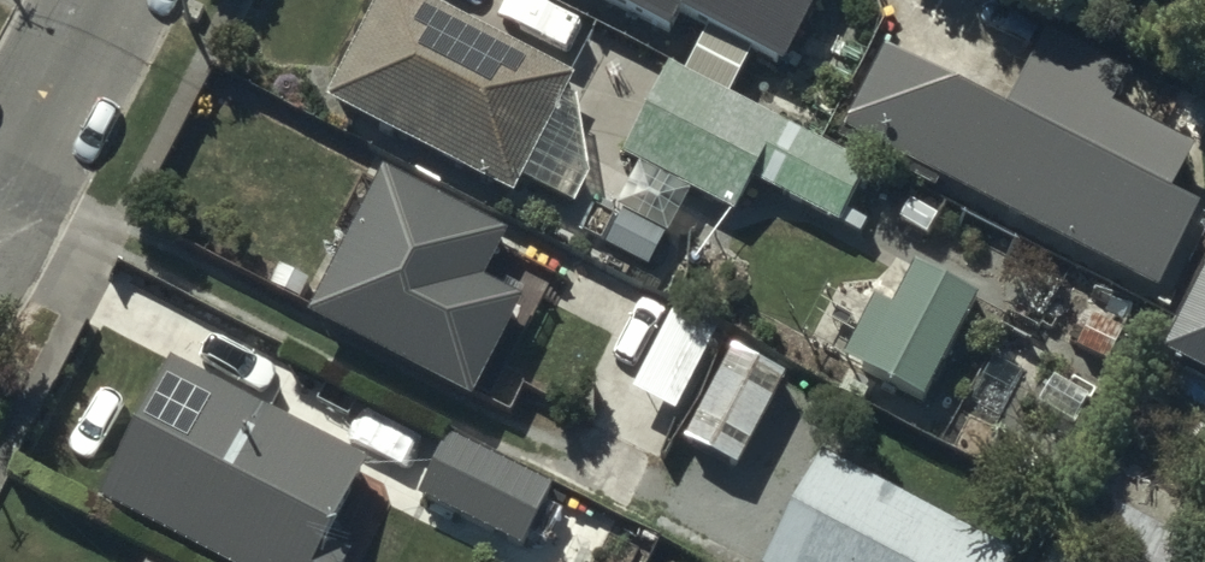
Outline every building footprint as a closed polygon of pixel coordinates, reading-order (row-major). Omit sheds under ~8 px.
[(404,0),(386,0),(331,107),(517,203),(576,88),(404,0)] [(819,0),(593,0),(671,40),(683,16),(784,68),(819,0)] [(750,66),(708,43),(689,76),(731,100),(750,66)] [(886,54),(835,150),(939,204),(945,194),(1164,308),(1204,231),(1204,227),(1168,208),(1191,163),(1109,120),(1124,91),(1047,51),(1011,119),(886,54)] [(870,176),(672,75),(627,162),(737,219),(754,185),(842,230),(870,176)] [(510,246),(387,182),(311,327),(476,413),(527,316),(485,295),(510,246)] [(940,222),(913,206),(902,226),(929,241),(940,222)] [(665,243),(625,222),(609,252),(650,273),(665,243)] [(1168,344),(1204,363),(1204,272),(1168,344)] [(310,288),(283,274),(274,290),(301,305),(310,288)] [(982,306),(919,274),(897,317),(878,307),(848,365),(930,408),(982,306)] [(717,337),(680,317),(635,401),(672,420),(717,337)] [(1126,333),(1097,320),(1081,355),(1110,369),(1126,333)] [(787,385),(736,359),(689,451),(739,476),(787,385)] [(175,373),(106,510),(210,561),(349,561),(330,552),(371,471),(175,373)] [(1090,403),(1056,383),(1041,407),(1075,428),(1090,403)] [(870,400),(848,388),(844,396),(865,408),(870,400)] [(554,495),(452,444),(422,505),(524,555),(554,495)] [(825,468),(775,561),(1004,561),(825,468)]
